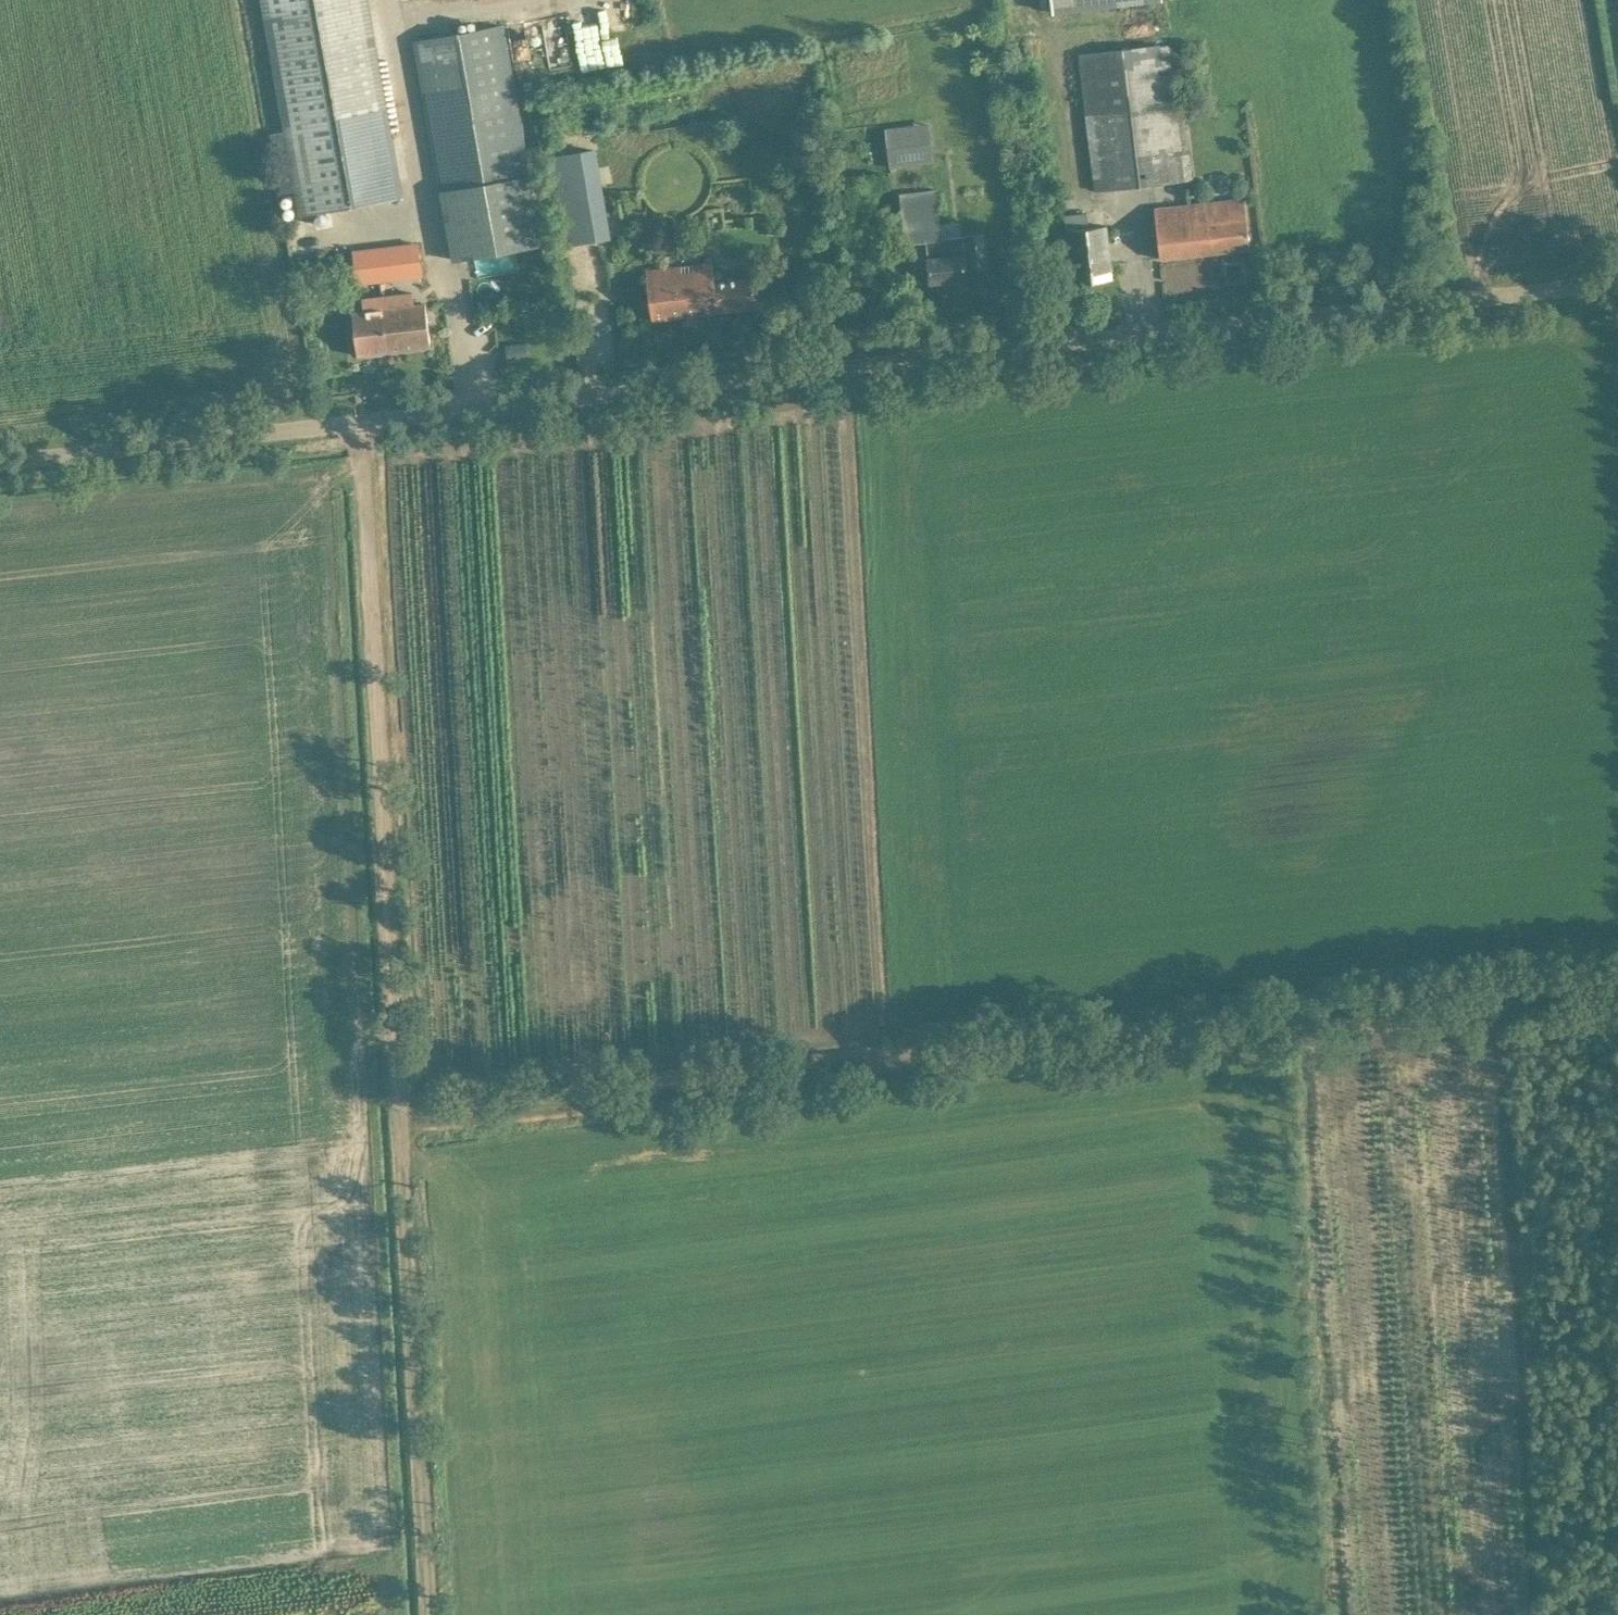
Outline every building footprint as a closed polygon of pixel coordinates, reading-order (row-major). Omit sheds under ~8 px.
[(301,215),(402,197),(367,0),(262,0),(301,215)] [(1045,8),(1155,2),(1155,0),(1044,0),(1045,8)] [(502,24),(414,39),(453,259),(541,245),(502,24)] [(1080,56),(1094,168),(1096,190),(1192,179),(1188,150),(1181,151),(1168,46),(1080,56)] [(930,122),(886,128),(890,166),(934,161),(930,122)] [(549,158),(564,245),(609,237),(595,150),(549,158)] [(937,191),(900,195),(903,221),(905,243),(926,241),(930,282),(966,278),(965,265),(987,263),(983,230),(941,234),(937,191)] [(1155,208),(1160,258),(1250,248),(1245,200),(1208,204),(1208,202),(1155,208)] [(1066,231),(1056,232),(1062,285),(1111,278),(1105,226),(1104,226),(1089,228),(1066,231)] [(389,280),(385,248),(385,245),(360,249),(353,249),(357,284),(389,280)] [(567,263),(579,332),(622,325),(610,256),(567,263)] [(646,270),(652,320),(757,307),(753,277),(714,282),(711,257),(706,258),(706,263),(646,270)] [(359,311),(353,312),(358,355),(431,346),(426,303),(414,304),(412,292),(363,298),(364,310),(359,311)] [(506,368),(528,365),(526,341),(503,343),(506,368)]
